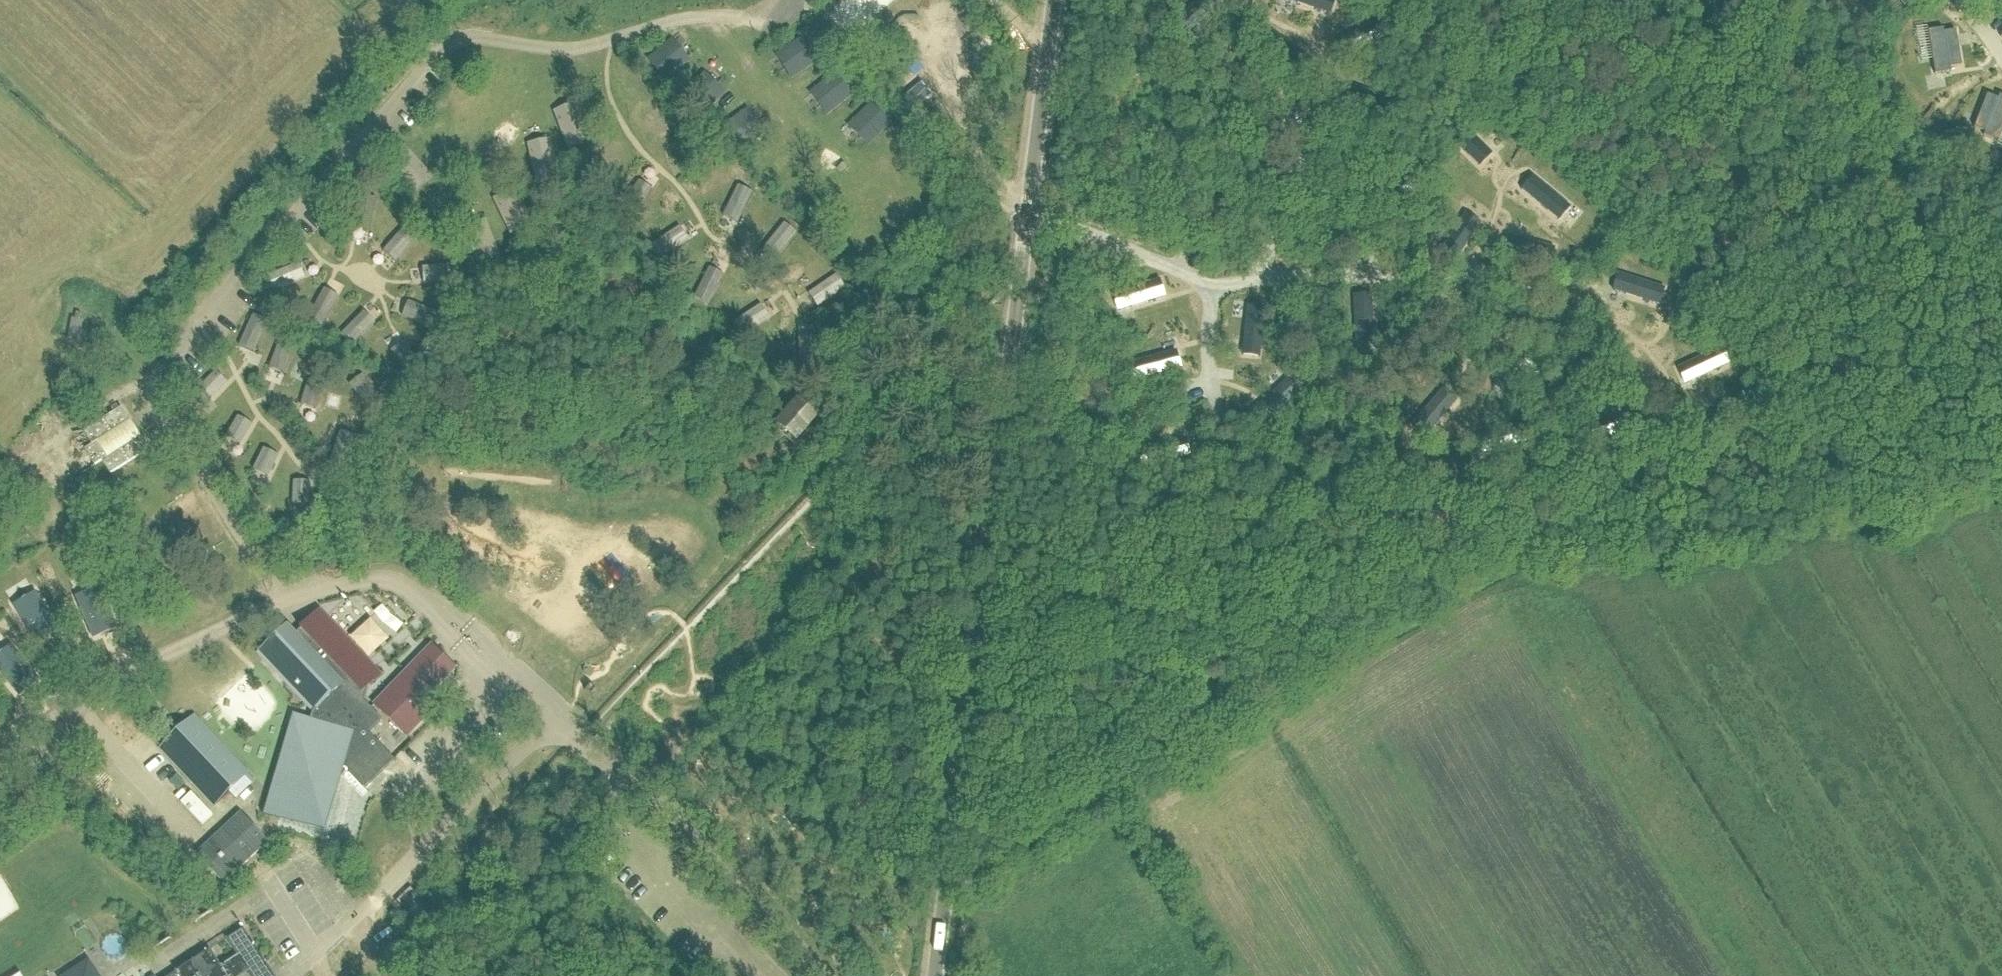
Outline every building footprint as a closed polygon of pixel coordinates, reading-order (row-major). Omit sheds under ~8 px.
[(1227,0),(1226,0),(1200,0),(1178,20),(1190,34),(1227,0)] [(1330,16),(1336,0),(1283,0),(1330,16)] [(1346,59),(1383,40),(1382,38),(1387,36),(1380,21),(1338,42),(1346,59)] [(1955,32),(1943,34),(1943,29),(1927,31),(1934,75),(1949,73),(1949,69),(1960,67),(1955,32)] [(819,65),(802,40),(775,58),(791,83),(819,65)] [(672,42),(647,62),(665,85),(691,65),(672,42)] [(725,95),(704,75),(679,100),(700,121),(725,95)] [(834,76),(809,96),(827,119),(853,99),(834,76)] [(1985,132),(1983,137),(1998,142),(2001,131),(2001,97),(1999,96),(1998,99),(1987,95),(1974,128),(1985,132)] [(574,105),(553,114),(568,153),(590,144),(574,105)] [(891,127),(870,106),(847,129),(868,150),(891,127)] [(764,136),(747,111),(720,129),(736,154),(764,136)] [(1444,134),(1480,168),(1492,155),(1456,121),(1444,134)] [(518,149),(528,137),(517,128),(507,139),(518,149)] [(550,141),(527,146),(536,187),(559,182),(550,141)] [(1520,190),(1559,222),(1570,208),(1532,176),(1520,190)] [(639,182),(621,210),(634,219),(652,190),(639,182)] [(738,224),(753,193),(738,186),(723,217),(738,224)] [(515,191),(492,201),(510,239),(533,229),(515,191)] [(369,233),(376,200),(360,196),(353,229),(369,233)] [(1466,214),(1438,255),(1453,265),(1481,224),(1466,214)] [(775,260),(797,234),(784,224),(763,250),(775,260)] [(396,263),(418,237),(406,226),(383,252),(396,263)] [(679,228),(651,246),(660,260),(688,241),(679,228)] [(859,233),(852,240),(867,255),(874,248),(859,233)] [(274,292),(305,279),(299,263),(267,277),(274,292)] [(424,285),(458,281),(456,264),(422,268),(424,285)] [(708,306),(723,276),(709,269),(694,299),(708,306)] [(1612,292),(1659,307),(1665,289),(1617,274),(1612,292)] [(817,308),(845,289),(836,275),(808,294),(817,308)] [(1118,312),(1165,297),(1160,280),(1112,294),(1118,312)] [(322,327),(339,297),(324,289),(307,319),(322,327)] [(1352,296),(1356,346),(1374,344),(1371,295),(1352,296)] [(440,314),(408,301),(402,317),(433,330),(440,314)] [(742,338),(770,319),(760,306),(732,325),(742,338)] [(1248,307),(1242,356),(1260,358),(1266,309),(1248,307)] [(352,348),(376,324),(364,312),(340,336),(352,348)] [(72,319),(68,340),(79,342),(83,321),(80,320),(81,314),(76,313),(75,319),(72,319)] [(252,315),(239,347),(255,353),(268,322),(252,315)] [(816,371),(815,337),(799,338),(800,372),(816,371)] [(423,371),(405,343),(390,352),(409,381),(423,371)] [(284,375),(293,352),(277,346),(269,369),(284,375)] [(1685,385),(1730,365),(1722,348),(1677,369),(1685,385)] [(1133,382),(1181,369),(1176,351),(1129,364),(1133,382)] [(215,371),(198,389),(210,400),(227,383),(215,371)] [(349,385),(370,412),(383,402),(362,375),(349,385)] [(1264,427),(1300,393),(1288,380),(1252,414),(1264,427)] [(308,382),(300,405),(316,411),(324,387),(308,382)] [(1443,390),(1411,428),(1425,439),(1457,401),(1443,390)] [(797,445),(820,419),(798,399),(775,426),(797,445)] [(105,463),(111,474),(149,450),(122,408),(85,431),(91,441),(84,446),(97,468),(105,463)] [(1634,412),(1587,426),(1592,444),(1639,429),(1634,412)] [(238,416),(225,437),(240,446),(253,425),(238,416)] [(1483,455),(1531,443),(1526,425),(1478,437),(1483,455)] [(340,431),(329,464),(345,469),(356,437),(340,431)] [(1143,469),(1191,456),(1186,439),(1138,451),(1143,469)] [(264,449),(253,471),(268,478),(279,456),(264,449)] [(293,481),(292,506),(309,507),(310,482),(293,481)] [(0,578),(0,589),(9,603),(18,597),(4,575),(0,578)] [(117,630),(99,588),(75,598),(93,640),(117,630)] [(59,631),(35,593),(13,606),(37,645),(59,631)] [(313,713),(311,721),(294,715),(264,817),(325,835),(343,775),(347,771),(365,789),(394,761),(368,733),(382,720),(358,696),(377,678),(317,615),(296,635),(287,626),(257,654),(313,713)] [(11,646),(0,655),(0,674),(19,698),(40,682),(11,646)] [(415,663),(392,686),(391,685),(371,705),(386,720),(387,718),(408,738),(426,718),(438,706),(429,697),(440,686),(435,681),(448,667),(434,653),(420,668),(415,663)] [(214,807),(230,793),(236,800),(254,781),(248,775),(250,774),(195,716),(159,749),(214,807)] [(196,855),(224,884),(268,843),(240,814),(196,855)] [(220,967),(210,951),(208,952),(207,950),(203,952),(204,955),(185,967),(183,965),(179,968),(181,970),(171,975),(226,975),(220,967)] [(61,975),(99,975),(88,959),(61,975)]
